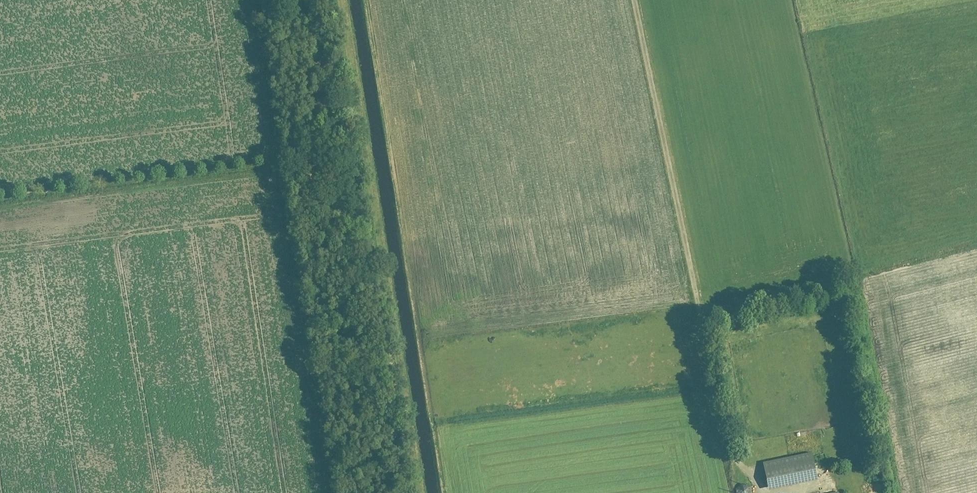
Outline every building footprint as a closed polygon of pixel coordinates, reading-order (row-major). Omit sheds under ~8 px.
[(795,457),(800,481),(816,477),(812,454),(795,457)]
